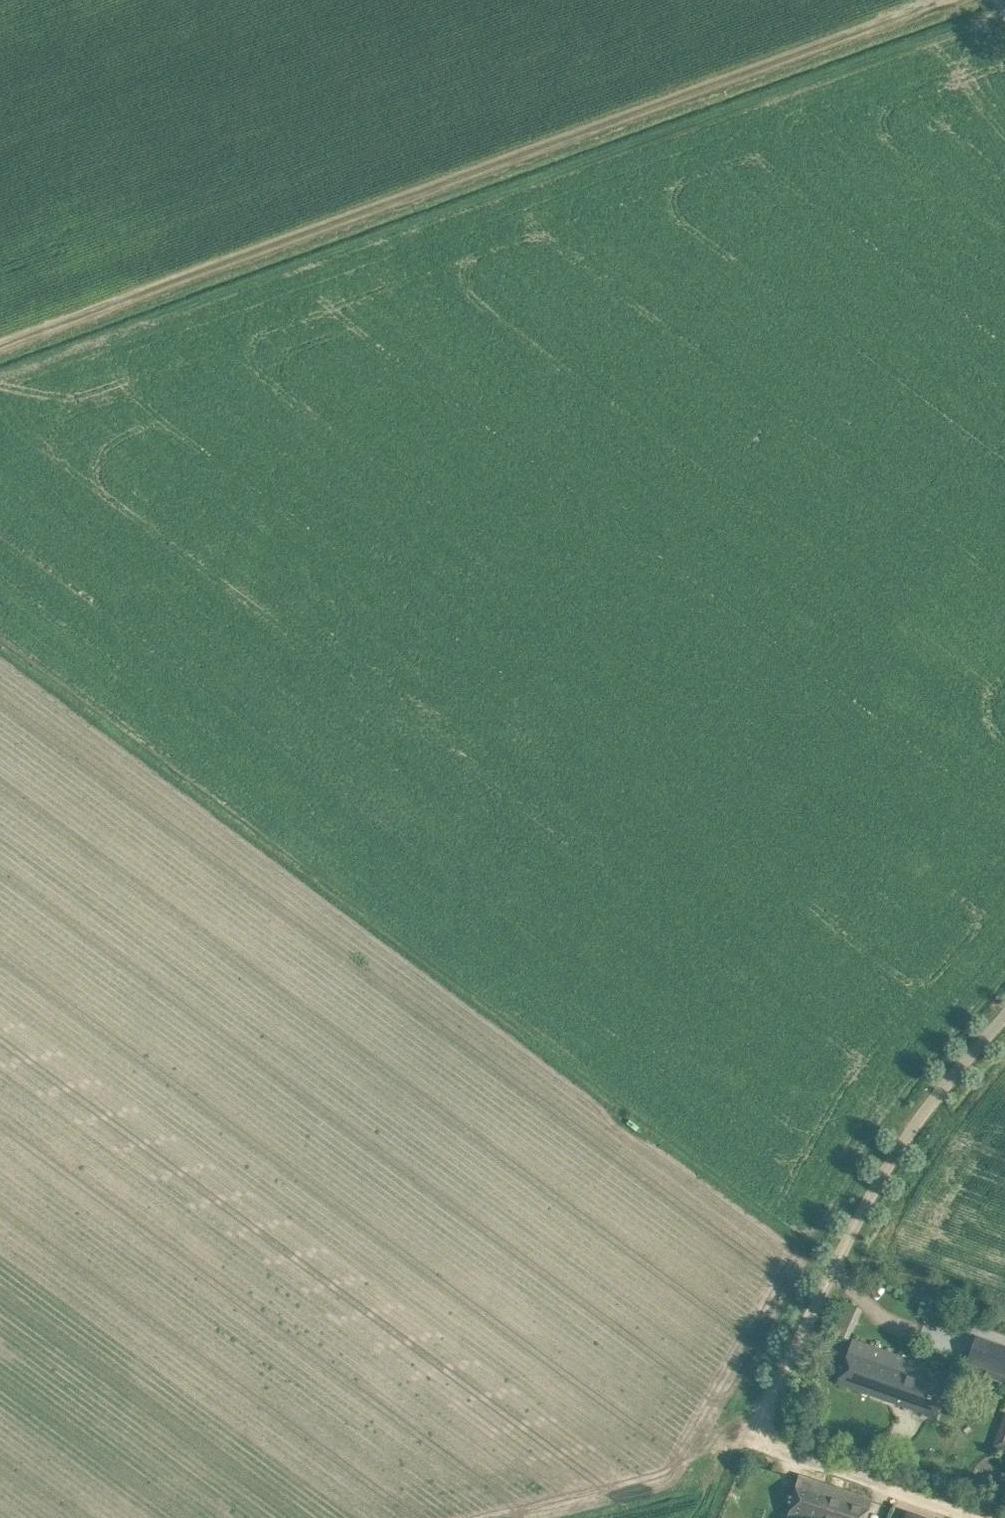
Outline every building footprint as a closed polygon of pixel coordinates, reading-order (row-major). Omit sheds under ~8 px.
[(852,1339),(837,1383),(935,1418),(942,1399),(947,1388),(918,1377),(923,1364),(852,1339)] [(988,1369),(1004,1376),(1004,1348),(995,1345),(987,1369),(988,1369)] [(994,1447),(1004,1451),(1004,1415),(994,1447)] [(871,1500),(799,1477),(793,1496),(787,1517),(865,1517),(871,1500)]
